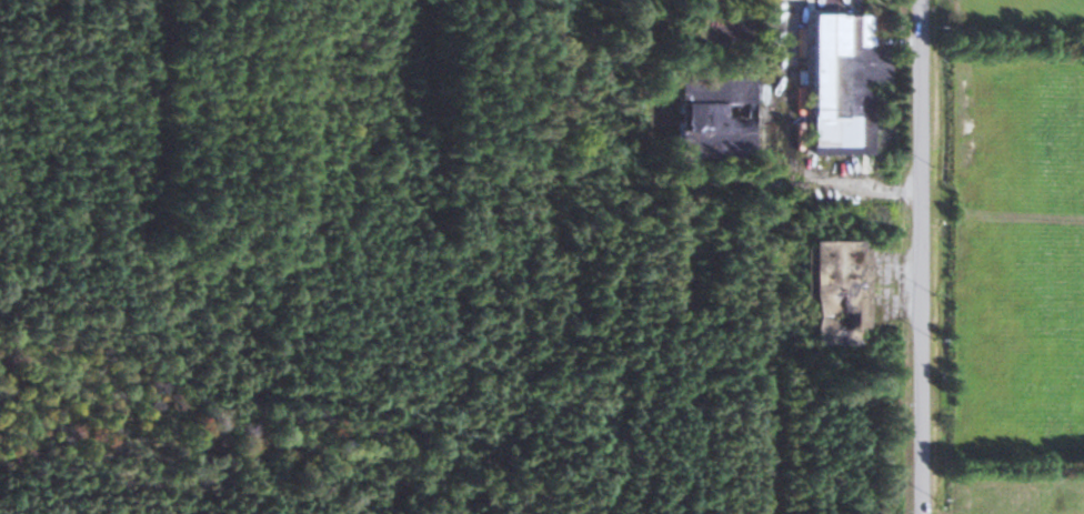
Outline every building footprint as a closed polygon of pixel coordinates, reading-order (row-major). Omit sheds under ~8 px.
[(806,153),(868,154),(868,85),(887,85),(887,44),(869,44),(869,13),(806,13),(806,153)] [(691,15),(691,45),(745,45),(745,15),(691,15)] [(746,76),(671,76),(671,158),(746,158),(746,76)] [(865,247),(857,247),(857,240),(805,240),(805,343),(857,343),(856,330),(866,330),(865,247)]
